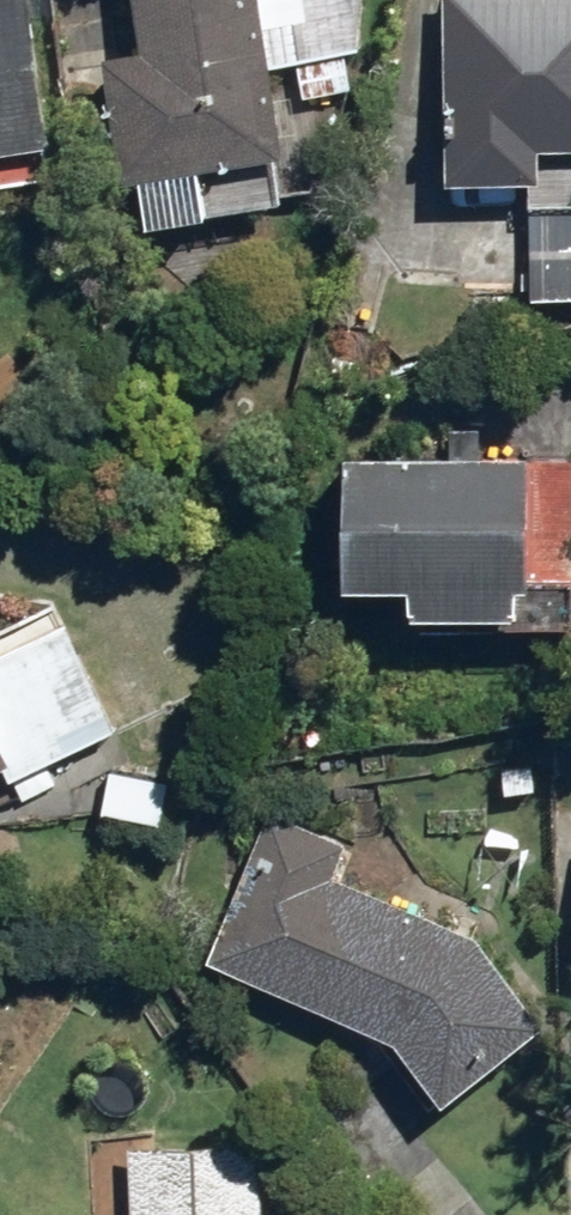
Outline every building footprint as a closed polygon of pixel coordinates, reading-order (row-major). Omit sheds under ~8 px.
[(46,184),(19,0),(0,0),(0,191),(46,184)] [(129,60),(84,66),(99,192),(131,189),(135,227),(279,210),(263,74),(286,72),(290,100),(351,93),(347,58),(354,57),(356,0),(122,0),(129,60)] [(434,161),(433,187),(532,189),(533,152),(570,153),(570,0),(438,0),(435,143),(446,143),(446,161),(434,161)] [(528,198),(524,309),(570,311),(570,200),(528,198)] [(566,467),(335,462),(332,592),(396,593),(396,621),(563,624),(566,467)] [(1,782),(108,733),(53,628),(0,650),(0,781),(1,782)] [(168,773),(103,767),(98,817),(163,824),(168,773)] [(347,846),(274,820),(207,961),(385,1037),(434,1111),(535,1029),(467,937),(334,881),(347,846)] [(131,1150),(130,1214),(262,1214),(263,1153),(131,1150)]
